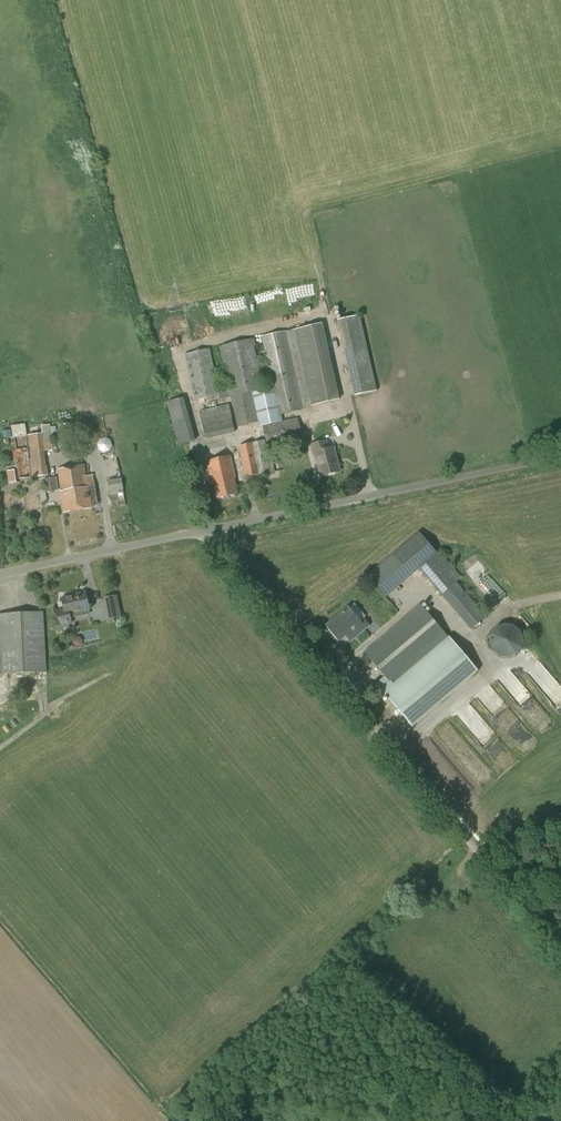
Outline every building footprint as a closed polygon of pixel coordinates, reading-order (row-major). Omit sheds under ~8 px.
[(353,396),(377,391),(360,314),(337,319),(353,396)] [(339,400),(322,323),(294,330),(285,332),(285,331),(262,337),(272,381),(263,383),(252,338),(219,347),(228,387),(219,389),(209,348),(185,354),(195,400),(218,395),(220,399),(230,397),(238,427),(258,423),(259,427),(263,426),(267,445),(303,438),(298,418),(283,421),(281,415),(304,410),(303,408),(339,400)] [(183,397),(166,401),(177,446),(194,441),(183,397)] [(206,439),(235,433),(232,419),(233,419),(230,404),(199,411),(206,439)] [(52,438),(50,425),(27,427),(28,435),(13,437),(18,480),(48,476),(44,451),(54,450),(52,438)] [(104,453),(109,451),(112,446),(111,441),(106,437),(100,439),(97,444),(99,450),(104,453)] [(269,463),(264,440),(238,446),(245,478),(271,473),(275,472),(273,462),(269,463)] [(328,450),(326,441),(312,445),(314,454),(315,454),(321,477),(340,472),(333,448),(328,450)] [(237,494),(233,478),(234,478),(229,457),(207,462),(212,483),(214,483),(218,499),(237,494)] [(77,493),(89,491),(84,465),(58,469),(62,499),(64,513),(80,510),(78,498),(77,498),(77,493)] [(46,492),(58,490),(56,477),(44,479),(46,492)] [(110,496),(124,493),(122,478),(108,480),(110,496)] [(78,498),(80,510),(92,508),(89,491),(77,493),(77,498),(78,498)] [(471,630),(486,617),(457,582),(462,578),(440,552),(419,569),(471,630)] [(60,632),(71,629),(70,625),(72,624),(70,614),(89,610),(85,592),(76,594),(76,595),(62,598),(64,608),(55,610),(60,632)] [(117,595),(103,598),(108,621),(122,618),(117,595)] [(412,727),(478,671),(449,638),(421,605),(364,653),(384,677),(376,684),(412,727)] [(360,622),(348,608),(327,626),(339,640),(351,630),(357,636),(369,626),(363,619),(360,622)] [(47,673),(44,612),(0,614),(0,674),(47,673)] [(508,658),(516,655),(522,648),(523,639),(520,631),(514,625),(505,624),(496,627),(491,634),(489,643),(492,651),(500,657),(508,658)]
